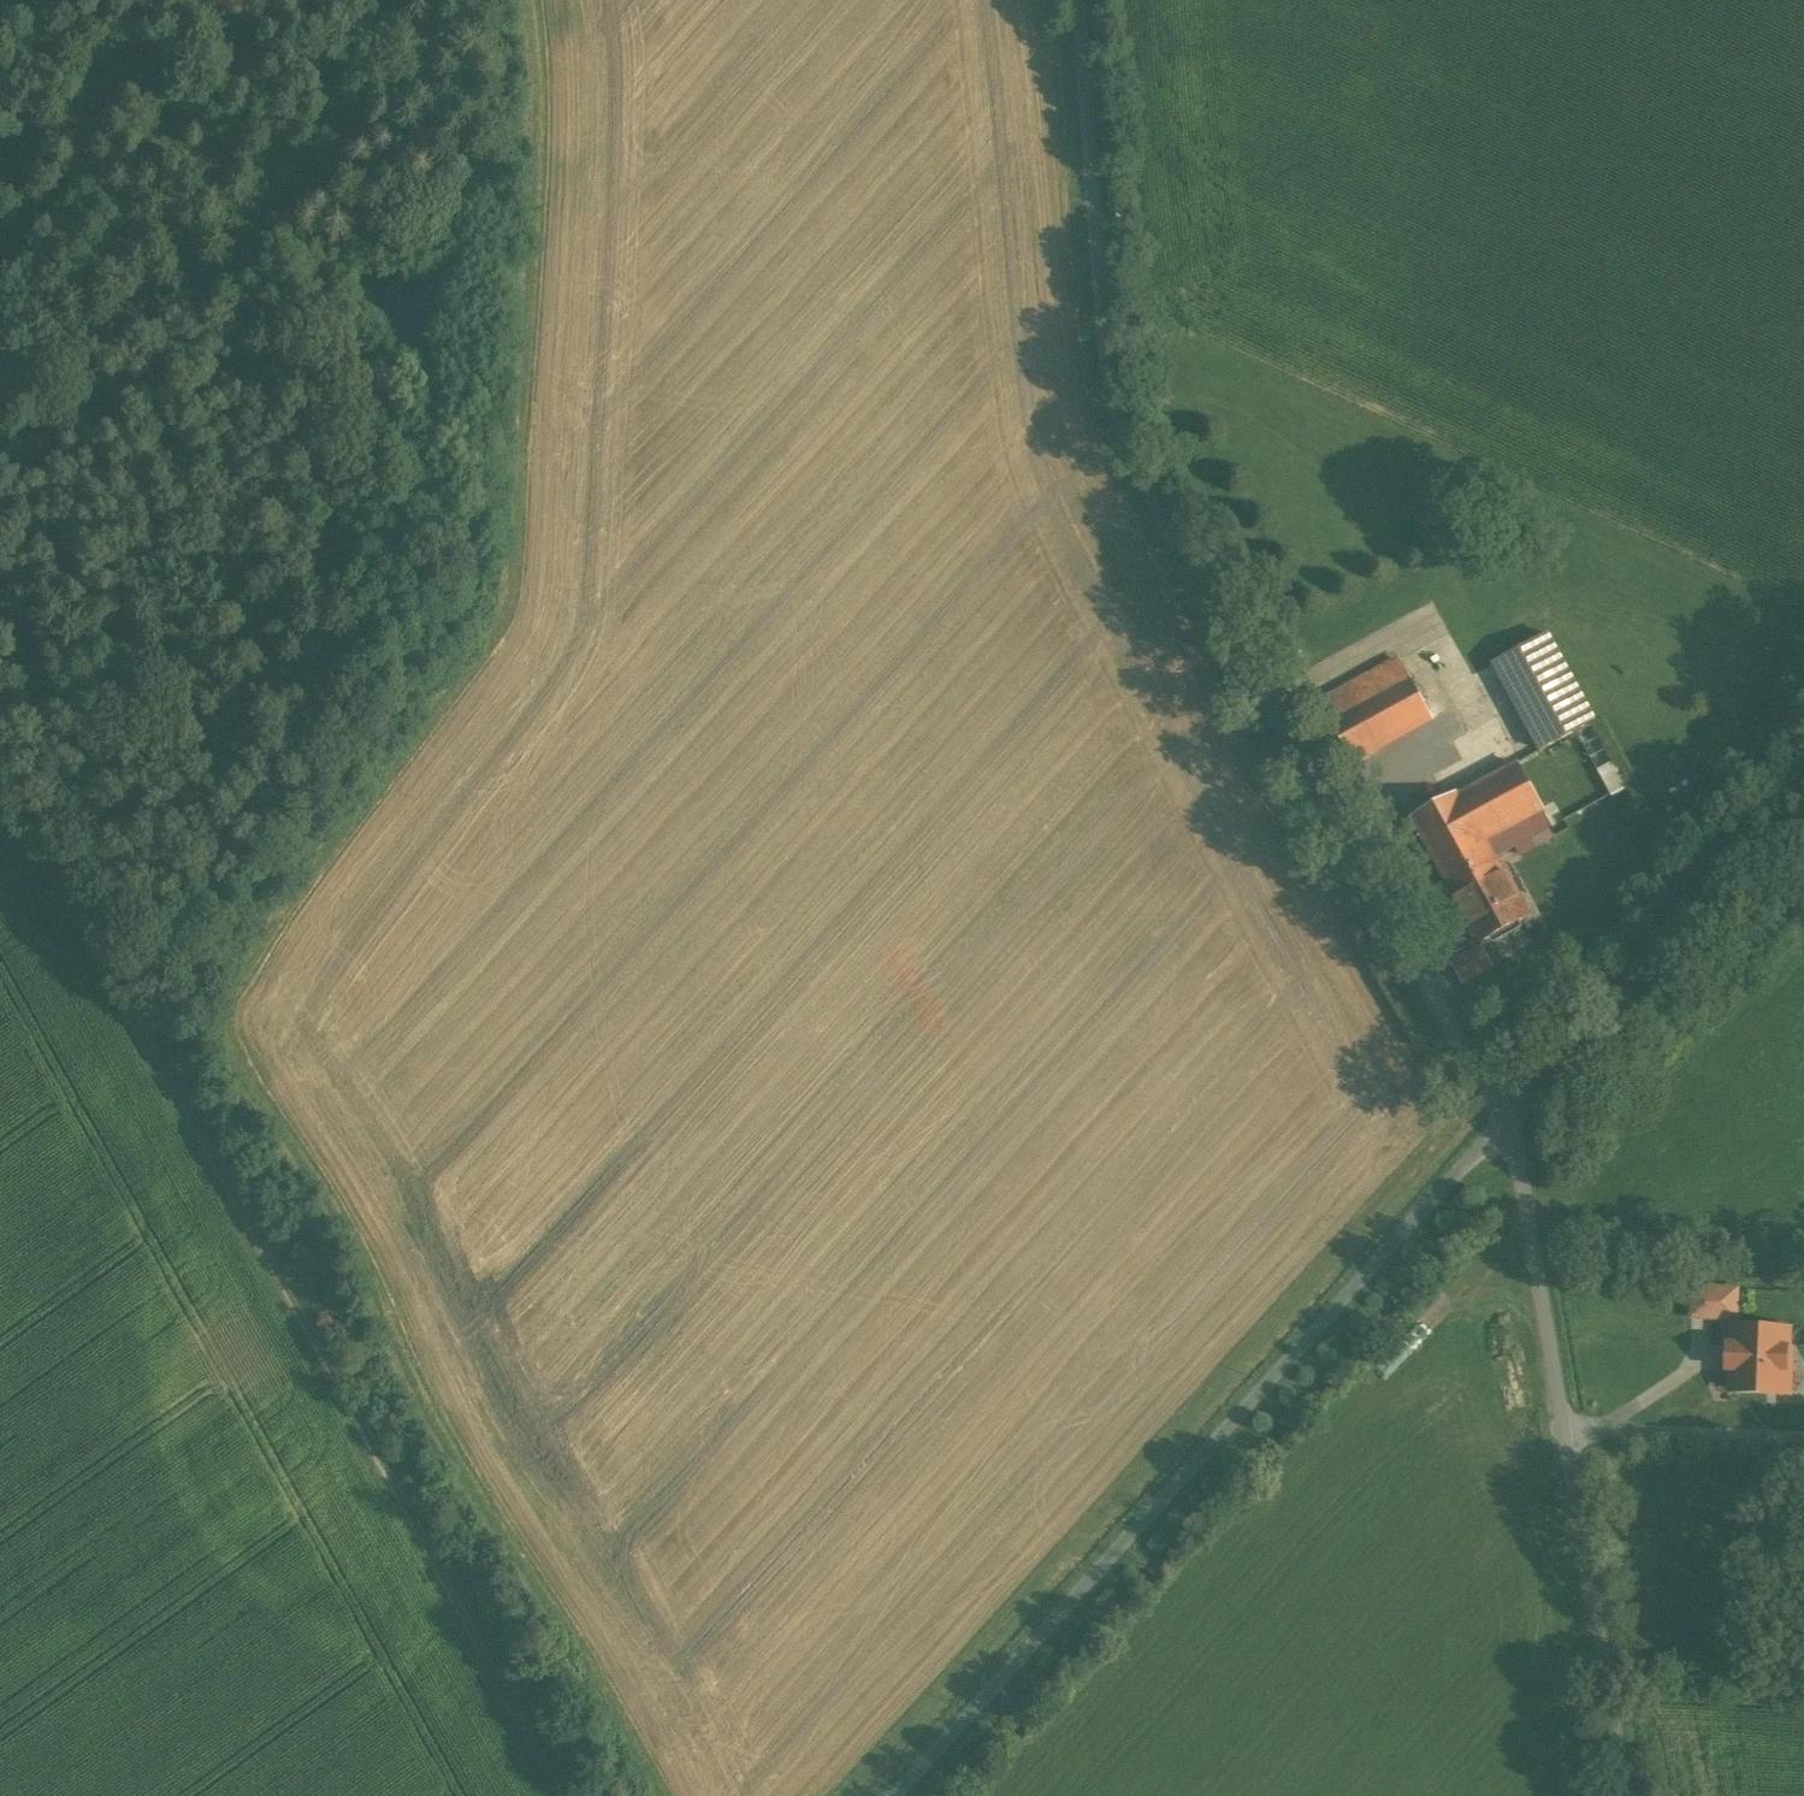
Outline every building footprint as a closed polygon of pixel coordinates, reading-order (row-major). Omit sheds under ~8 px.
[(1547,634),(1493,663),(1541,749),(1594,720),(1547,634)] [(1399,661),(1322,702),(1354,761),(1431,719),(1399,661)] [(1516,762),(1411,819),(1479,942),(1528,916),(1496,857),(1551,827),(1516,762)] [(1481,949),(1454,963),(1463,980),(1490,966),(1481,949)] [(1736,1289),(1693,1288),(1692,1316),(1735,1318),(1736,1289)] [(1788,1329),(1734,1327),(1733,1345),(1729,1345),(1728,1368),(1733,1369),(1732,1390),(1790,1392),(1791,1363),(1786,1363),(1788,1329)]
